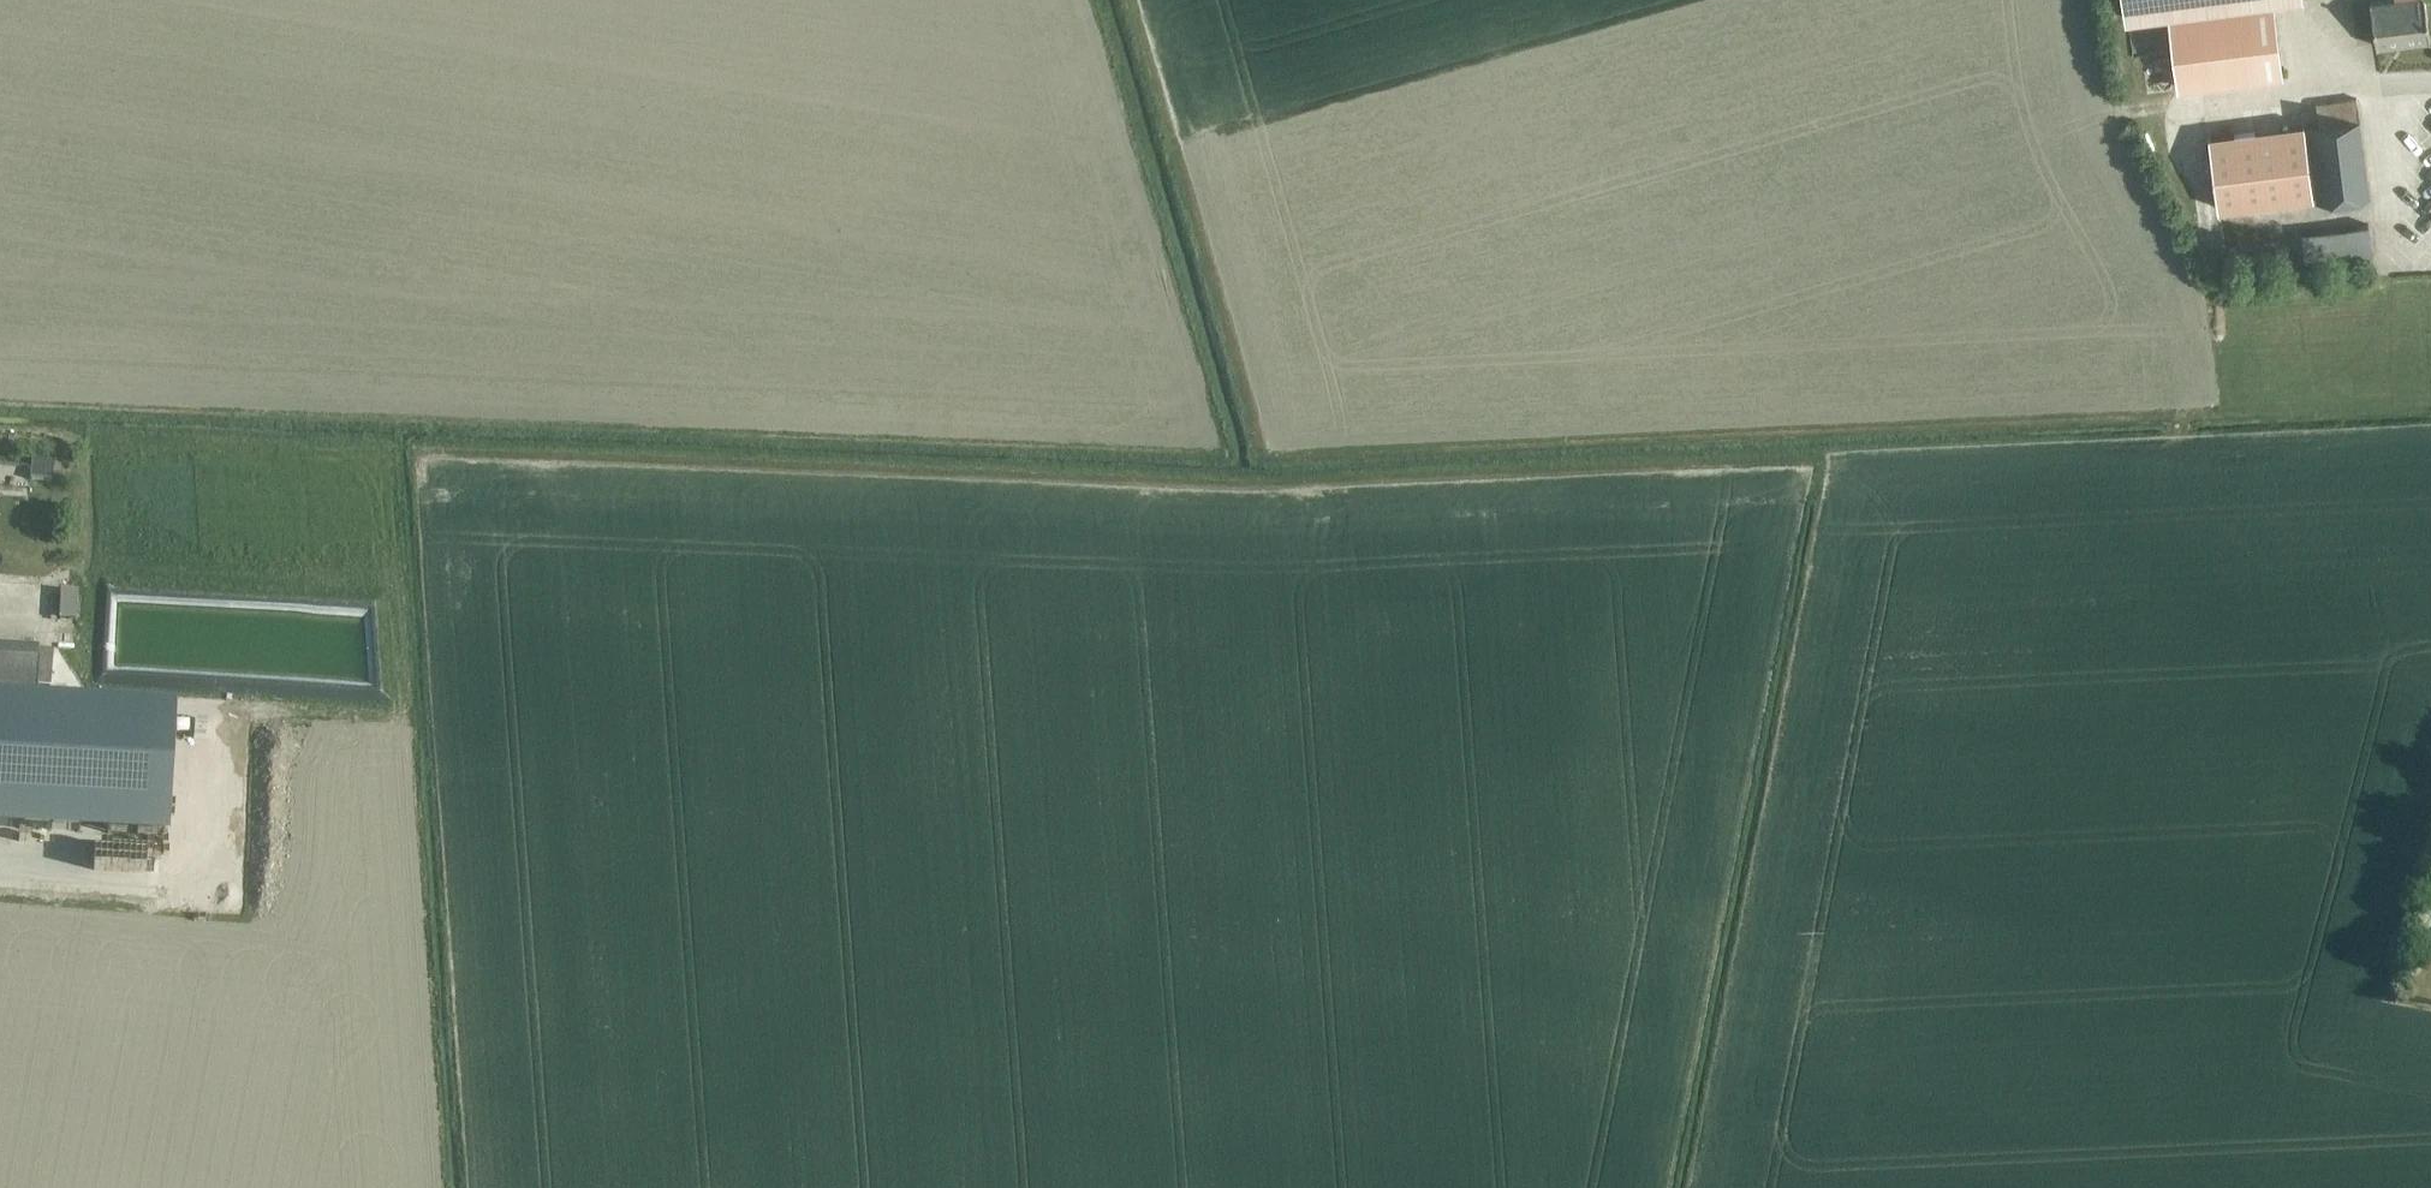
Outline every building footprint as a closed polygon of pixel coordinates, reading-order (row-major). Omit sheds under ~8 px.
[(2279,72),(2269,1),(2278,0),(2126,0),(2128,19),(2174,13),(2183,85),(2279,72)] [(2376,47),(2428,40),(2423,0),(2393,0),(2371,3),(2376,47)] [(2318,122),(2209,136),(2218,209),(2313,197),(2314,199),(2368,192),(2355,98),(2315,104),(2318,122)] [(2370,224),(2302,232),(2306,262),(2373,254),(2370,224)] [(38,648),(0,646),(0,685),(35,687),(38,648)] [(79,832),(87,703),(0,698),(0,827),(79,832)]
